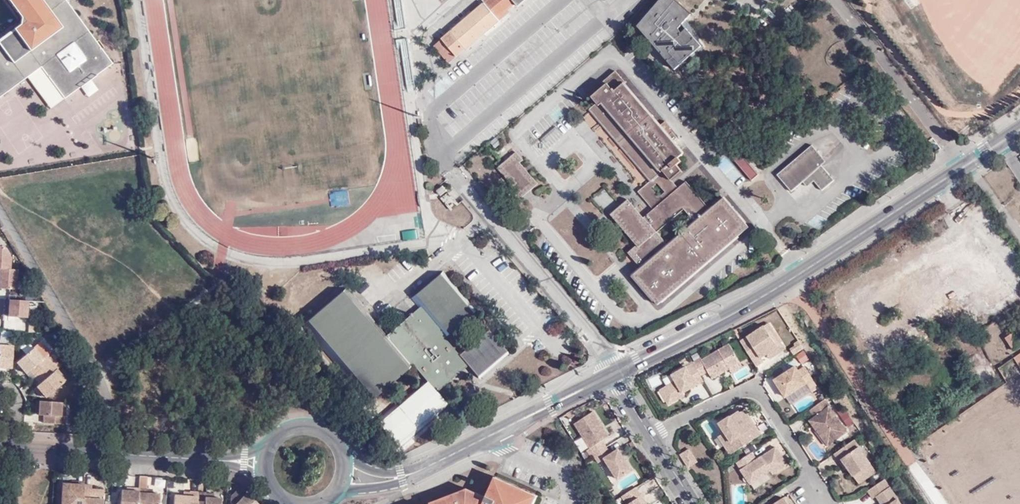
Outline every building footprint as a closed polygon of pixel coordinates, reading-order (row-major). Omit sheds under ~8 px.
[(29,16),(34,19),(33,28),(28,28),(9,43),(0,50),(0,99),(24,82),(46,71),(67,100),(84,87),(81,83),(96,71),(99,76),(103,73),(115,64),(108,54),(76,11),(68,0),(17,0),(29,16)] [(21,13),(24,21),(21,28),(6,38),(9,43),(28,28),(33,28),(34,19),(29,16),(17,0),(10,0),(21,13)] [(443,43),(457,61),(501,24),(498,19),(510,10),(515,5),(519,9),(529,1),(528,0),(491,0),(443,43)] [(704,49),(685,22),(688,20),(673,0),(665,0),(634,23),(670,73),(704,49)] [(498,19),(501,24),(512,15),(510,10),(498,19)] [(9,43),(6,38),(0,43),(0,50),(9,43)] [(457,61),(443,43),(435,48),(450,67),(457,61)] [(81,83),(84,87),(99,76),(96,71),(81,83)] [(663,172),(671,182),(682,173),(676,167),(680,163),(677,159),(683,154),(672,142),(677,137),(673,131),(667,136),(624,85),(626,83),(616,71),(608,78),(611,82),(592,98),(597,104),(600,108),(598,110),(605,120),(600,124),(650,182),(663,172)] [(600,108),(597,104),(589,110),(600,124),(605,120),(598,110),(600,108)] [(720,144),(740,168),(747,161),(727,137),(720,144)] [(792,193),(804,183),(800,178),(824,158),(813,146),(779,176),(792,193)] [(523,160),(516,152),(498,168),(513,186),(509,189),(519,200),(538,184),(520,163),(523,160)] [(800,178),(804,183),(808,188),(815,182),(810,175),(821,165),(822,166),(827,162),(824,158),(800,178)] [(747,161),(740,168),(751,180),(758,175),(747,161)] [(653,210),(678,189),(671,182),(663,172),(650,182),(638,193),(653,210)] [(642,268),(632,277),(656,306),(749,228),(724,199),(710,211),(686,182),(678,189),(653,210),(643,219),(628,200),(610,215),(639,248),(631,255),(642,268)] [(329,192),(330,206),(348,206),(348,192),(329,192)] [(449,192),(442,198),(452,210),(459,204),(449,192)] [(18,292),(18,271),(11,271),(11,247),(0,247),(0,291),(18,292)] [(345,287),(302,323),(368,400),(412,363),(428,381),(398,407),(418,431),(448,406),(436,392),(468,364),(481,378),(509,354),(488,329),(459,354),(444,336),(475,309),(442,271),(412,297),(419,306),(386,334),(345,287)] [(913,281),(912,280),(896,283),(902,291),(913,281)] [(7,319),(28,321),(30,303),(9,300),(7,319)] [(764,325),(739,341),(755,365),(763,361),(760,357),(758,353),(764,349),(766,353),(777,346),(764,325)] [(1012,330),(1003,336),(1012,349),(1019,344),(1019,342),(1012,330)] [(16,345),(2,344),(2,341),(0,341),(0,369),(5,369),(13,369),(16,345)] [(26,342),(20,347),(26,355),(32,350),(26,342)] [(700,358),(692,362),(692,363),(699,375),(707,371),(711,378),(728,369),(739,362),(729,343),(701,360),(700,358)] [(30,371),(37,378),(53,364),(47,357),(44,360),(35,350),(18,365),(26,375),(30,371)] [(739,362),(728,369),(731,373),(742,367),(739,362)] [(699,375),(692,363),(689,365),(696,376),(699,382),(702,381),(699,375)] [(53,364),(37,378),(42,384),(38,388),(45,396),(47,398),(65,383),(55,372),(58,369),(53,364)] [(682,393),(699,382),(696,376),(689,365),(671,375),(675,381),(663,388),(667,395),(663,397),(668,405),(684,396),(682,393)] [(783,398),(810,378),(801,366),(795,370),(793,366),(771,380),(783,398)] [(68,381),(58,369),(55,372),(65,383),(68,381)] [(45,396),(38,388),(35,391),(42,399),(45,396)] [(659,390),(663,397),(667,395),(663,388),(659,390)] [(827,406),(823,398),(806,410),(811,417),(807,421),(824,445),(844,431),(826,407),(827,406)] [(42,402),(42,416),(44,416),(43,424),(66,426),(67,418),(62,418),(63,402),(42,402)] [(718,423),(724,432),(730,441),(728,443),(734,451),(760,434),(755,425),(752,427),(747,420),(750,418),(744,409),(739,412),(737,410),(718,423)] [(593,412),(575,424),(590,448),(587,450),(591,456),(593,455),(603,449),(606,447),(602,441),(609,436),(593,412)] [(703,424),(709,438),(719,434),(714,420),(703,424)] [(730,441),(724,432),(718,436),(730,454),(734,451),(728,443),(730,441)] [(868,466),(851,441),(831,455),(836,463),(839,460),(844,468),(850,477),(868,466)] [(619,450),(611,454),(606,447),(603,449),(593,455),(598,463),(605,459),(618,480),(632,470),(627,462),(625,463),(623,459),(624,458),(619,450)] [(756,459),(751,452),(749,453),(736,462),(750,483),(770,470),(772,474),(787,464),(775,447),(756,459)] [(689,449),(680,454),(688,467),(696,461),(689,449)] [(872,472),(868,466),(850,477),(855,484),(872,472)] [(484,503),(535,503),(537,500),(511,488),(513,484),(497,476),(487,497),(484,503)] [(883,478),(865,490),(872,498),(874,496),(880,503),(883,502),(885,503),(900,503),(883,478)] [(142,479),(141,503),(159,503),(159,494),(152,494),(152,490),(147,489),(147,479),(142,479)] [(84,486),(71,485),(62,484),(61,503),(83,503),(84,486)] [(539,495),(513,484),(511,488),(537,500),(539,495)] [(86,485),(85,503),(103,503),(104,493),(94,493),(94,496),(91,496),(91,489),(91,486),(86,485)] [(622,496),(626,503),(642,503),(639,499),(642,497),(635,487),(622,496)] [(139,488),(126,488),(126,491),(121,491),(120,503),(138,503),(139,488)] [(438,499),(441,503),(484,503),(487,497),(468,488),(438,499)] [(231,503),(258,503),(246,493),(245,495),(238,489),(231,496),(230,503),(231,503)] [(198,492),(189,492),(190,493),(189,497),(183,496),(174,496),(174,503),(198,503),(198,492)] [(198,492),(198,503),(221,503),(222,499),(213,499),(206,498),(206,494),(206,493),(198,492)] [(772,495),(758,503),(786,503),(782,499),(777,502),(772,495)]
